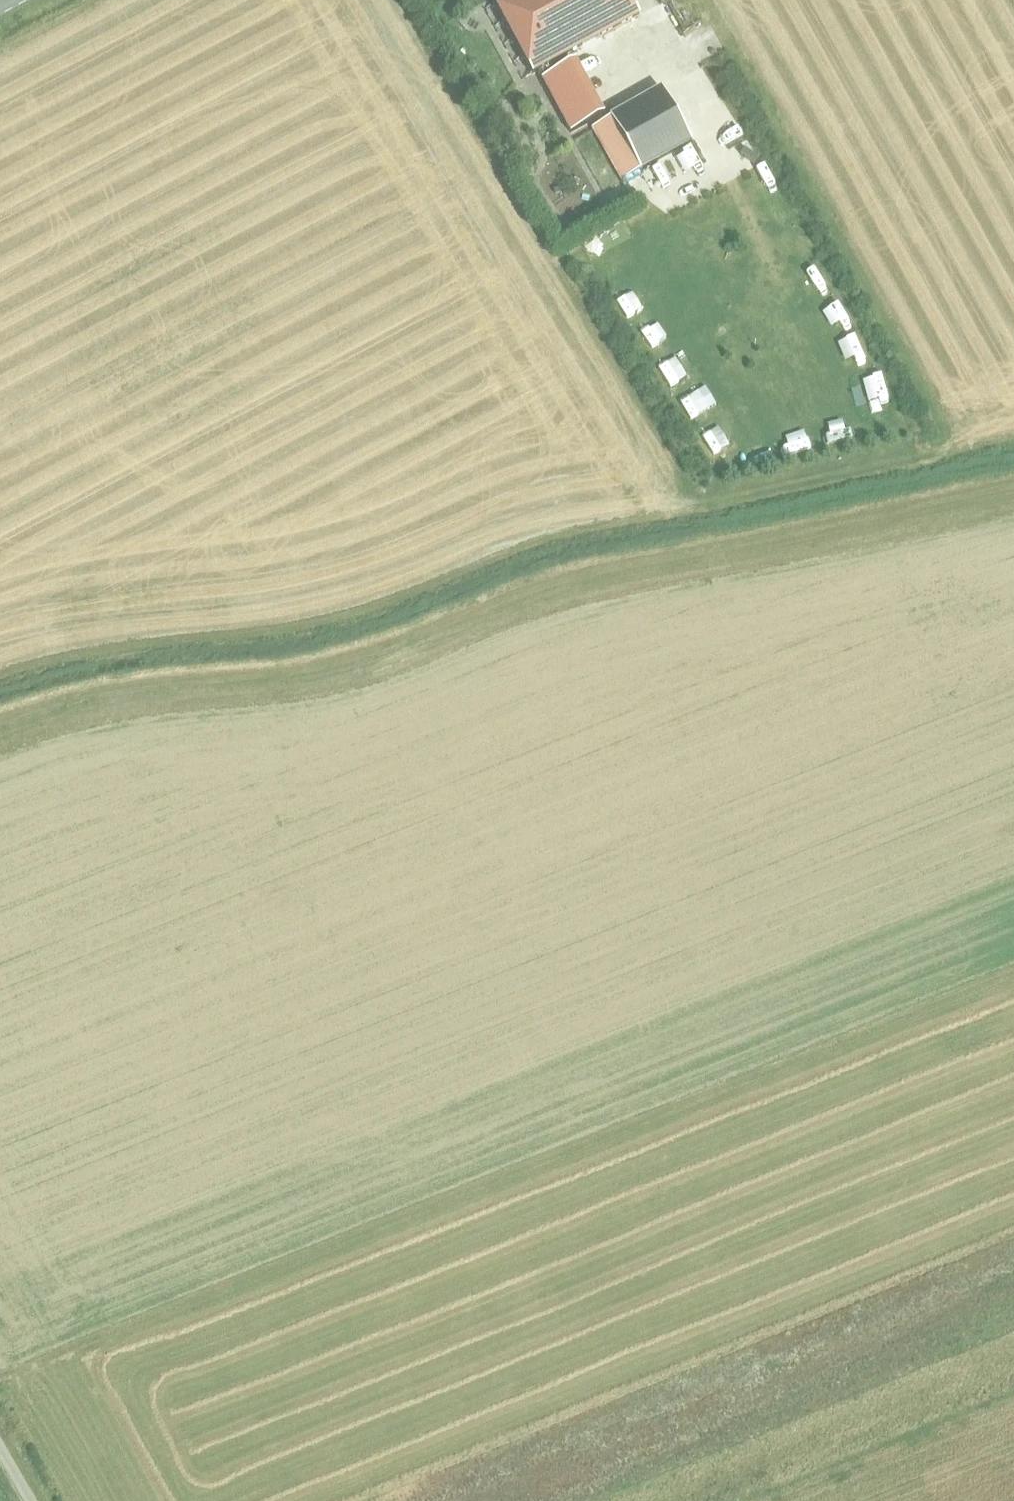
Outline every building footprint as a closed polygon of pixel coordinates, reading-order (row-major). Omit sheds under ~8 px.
[(570,134),(598,118),(564,57),(638,16),(630,0),(498,0),(492,3),(531,75),(537,72),(570,134)] [(691,141),(662,89),(592,129),(622,181),(691,141)] [(591,152),(578,157),(592,198),(606,194),(591,152)]
